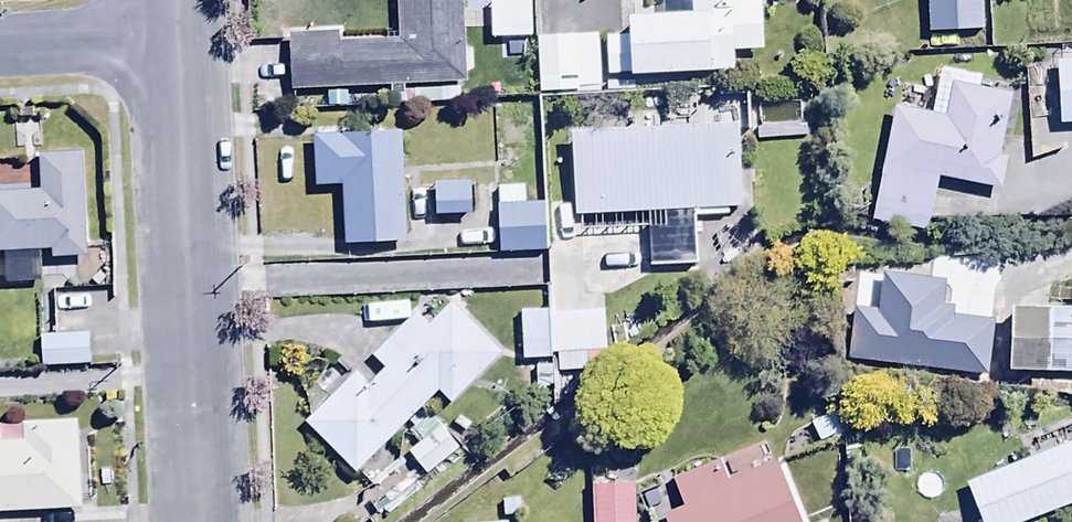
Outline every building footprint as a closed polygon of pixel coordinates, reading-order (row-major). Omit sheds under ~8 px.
[(342,29),(298,31),(298,43),(290,44),(291,94),(391,90),(392,106),(461,103),(460,88),(465,88),(462,0),(398,0),(400,41),(342,44),(342,29)] [(608,40),(608,80),(738,81),(738,55),(766,55),(765,7),(742,8),(742,0),(691,0),(692,20),(632,20),(632,40),(608,40)] [(930,50),(945,49),(944,36),(985,34),(984,0),(929,0),(930,50)] [(532,4),(492,4),(492,43),(533,42),(532,4)] [(598,39),(539,42),(541,99),(600,97),(598,39)] [(930,105),(892,98),(871,217),(927,227),(938,170),(1002,182),(1006,155),(1003,155),(1014,89),(982,84),(984,69),(938,60),(930,105)] [(1060,65),(1063,129),(1071,129),(1071,65),(1060,65)] [(743,214),(740,129),(574,137),(578,219),(666,217),(666,233),(651,234),(652,269),(695,268),(694,215),(743,214)] [(402,139),(317,142),(317,193),(345,192),(347,250),(406,248),(402,139)] [(31,189),(0,190),(0,258),(52,255),(52,265),(88,264),(83,158),(41,159),(42,198),(32,198),(31,189)] [(473,185),(435,187),(437,221),(474,220),(473,185)] [(526,190),(499,190),(501,257),(545,255),(544,207),(526,208),(526,190)] [(550,312),(551,342),(573,341),(572,305),(549,306),(550,312)] [(356,480),(438,397),(451,411),(505,356),(454,306),(429,331),(416,319),(375,360),(388,373),(371,390),(356,375),(304,428),(356,480)] [(1011,375),(1071,377),(1071,312),(1014,311),(1013,348),(983,347),(982,367),(1011,368),(1011,375)] [(551,342),(550,312),(522,313),(524,365),(552,363),(551,342)] [(89,340),(42,341),(44,371),(90,369),(89,340)] [(591,354),(558,355),(559,375),(591,375),(591,354)] [(461,453),(431,417),(408,436),(419,449),(408,458),(428,482),(461,453)] [(82,516),(79,425),(24,426),(25,430),(0,431),(0,519),(82,516)] [(968,487),(981,521),(1037,521),(1071,509),(1071,447),(968,487)] [(685,512),(665,519),(666,521),(799,521),(780,465),(726,484),(720,468),(676,485),(685,512)] [(593,489),(593,521),(635,521),(634,489),(593,489)]
